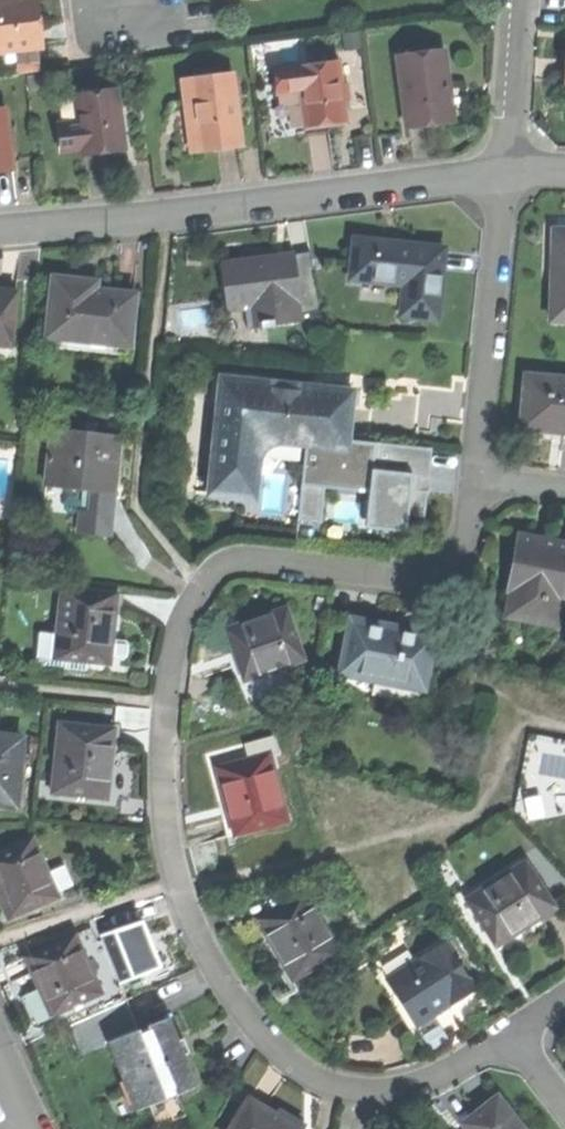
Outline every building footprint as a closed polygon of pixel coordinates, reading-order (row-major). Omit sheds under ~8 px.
[(19,48),(38,45),(42,45),(39,20),(36,0),(19,0),(19,3),(2,5),(1,0),(0,0),(0,51),(19,48)] [(42,71),(38,45),(19,48),(23,74),(42,71)] [(410,127),(455,120),(449,82),(443,47),(398,55),(410,127)] [(341,62),(300,67),(303,89),(305,104),(308,127),(331,124),(348,122),(341,62)] [(277,92),(303,89),(300,67),(274,70),(277,92)] [(215,148),(243,145),(235,72),(182,78),(185,105),(194,104),(200,150),(215,148)] [(294,105),(305,104),(303,89),(277,92),(279,107),(294,105)] [(80,126),(83,151),(126,146),(120,93),(76,99),(80,126)] [(57,101),(60,129),(80,126),(76,99),(57,101)] [(185,152),(200,150),(194,104),(185,105),(179,106),(185,152)] [(332,132),(331,124),(308,127),(305,104),(294,105),(298,136),(318,134),(332,132)] [(13,165),(8,108),(0,109),(0,166),(13,165)] [(63,153),(83,151),(80,126),(60,129),(63,153)] [(127,153),(126,146),(83,151),(84,158),(106,155),(127,153)] [(553,229),(551,318),(564,319),(564,229),(553,229)] [(355,238),(351,279),(403,283),(400,315),(439,318),(446,247),(396,242),(355,238)] [(222,264),(229,308),(259,304),(263,326),(301,321),(298,300),(302,299),(295,253),(256,259),(222,264)] [(53,277),(47,336),(129,344),(134,294),(103,291),(80,288),(81,280),(53,277)] [(12,345),(17,290),(0,288),(0,344),(12,345)] [(522,418),(563,420),(563,430),(564,430),(564,377),(525,375),(522,418)] [(220,379),(210,491),(252,494),(255,464),(244,463),(246,437),(285,441),(305,443),(302,482),(370,488),(374,441),(348,439),(352,388),(320,385),(319,395),(247,389),(248,381),(220,379)] [(120,434),(51,427),(45,484),(81,488),(114,491),(116,468),(120,434)] [(432,446),(374,441),(370,488),(367,528),(409,532),(413,493),(428,494),(429,483),(432,446)] [(110,533),(114,491),(81,488),(77,530),(110,533)] [(557,541),(525,535),(520,567),(512,566),(508,588),(512,589),(508,615),(558,623),(561,600),(564,600),(564,542),(557,541)] [(118,594),(63,588),(56,657),(111,662),(115,630),(118,594)] [(247,681),(306,659),(286,605),(256,617),(227,627),(247,681)] [(422,682),(430,633),(383,625),(349,619),(340,675),(377,681),(378,675),(422,682)] [(115,728),(59,722),(52,793),(108,798),(111,765),(115,728)] [(250,758),(217,767),(226,800),(236,834),(289,819),(270,752),(280,750),(275,734),(246,742),(250,758)] [(0,735),(0,801),(16,803),(23,738),(0,735)] [(7,918),(60,895),(57,889),(48,870),(33,836),(0,851),(0,902),(7,918)] [(465,898),(496,945),(525,926),(555,907),(524,859),(465,898)] [(65,862),(48,870),(57,889),(74,881),(65,862)] [(342,952),(306,890),(258,918),(274,945),(294,980),(342,952)] [(148,922),(107,937),(125,985),(166,970),(157,945),(148,922)] [(40,987),(52,1015),(104,992),(78,933),(26,956),(40,987)] [(386,978),(418,1026),(442,1010),(477,988),(446,939),(386,978)] [(83,1053),(110,1042),(141,1029),(128,999),(70,1024),(83,1053)] [(141,1029),(110,1042),(138,1110),(168,1097),(166,1092),(176,1087),(178,1093),(198,1085),(185,1054),(192,1051),(188,1043),(186,1036),(180,1039),(170,1016),(151,1024),(154,1029),(143,1034),(141,1029)] [(247,1096),(227,1128),(302,1128),(278,1114),(247,1096)] [(497,1097),(465,1122),(470,1128),(522,1128),(497,1097)]
